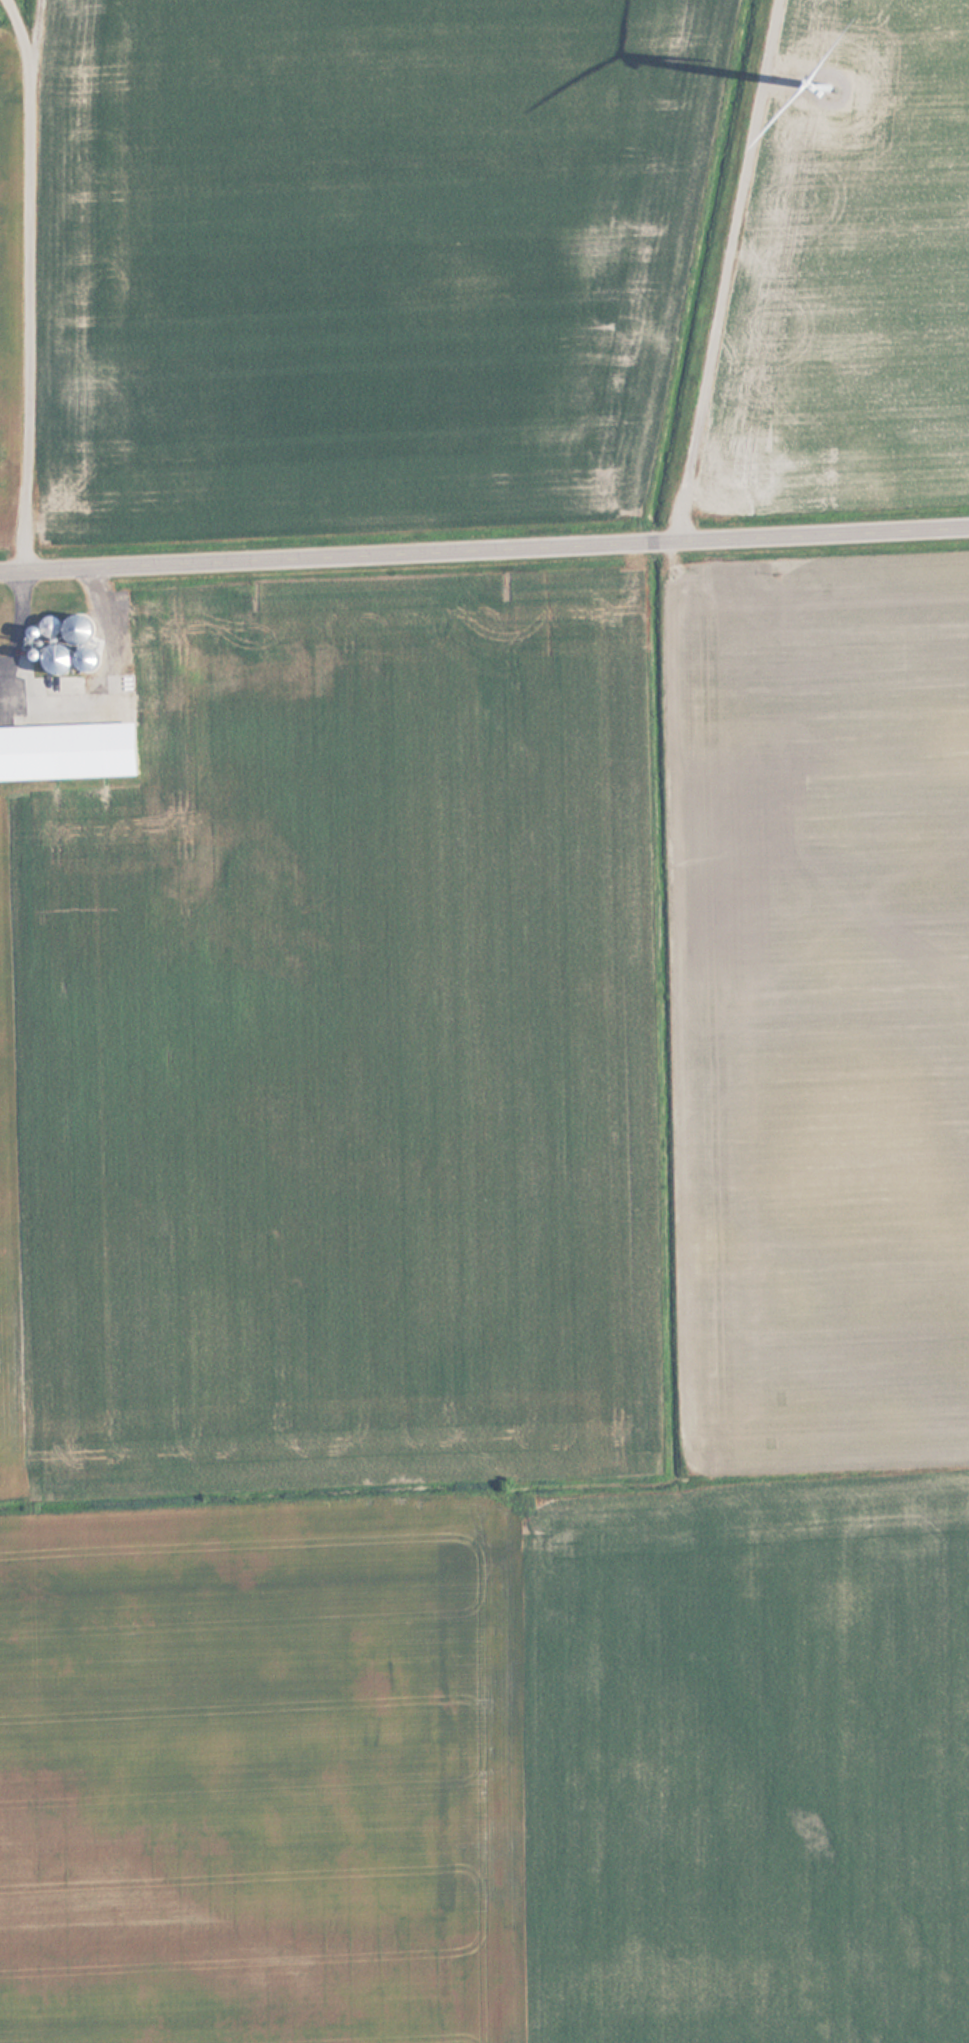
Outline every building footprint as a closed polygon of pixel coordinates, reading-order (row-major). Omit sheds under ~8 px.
[(45,639),(56,627),(43,615),(31,627),(45,639)] [(71,642),(79,622),(67,618),(60,638),(71,642)] [(42,666),(55,664),(53,644),(40,646),(42,666)] [(84,714),(83,676),(23,677),(24,716),(84,714)] [(0,730),(0,782),(53,780),(52,729),(0,730)]
